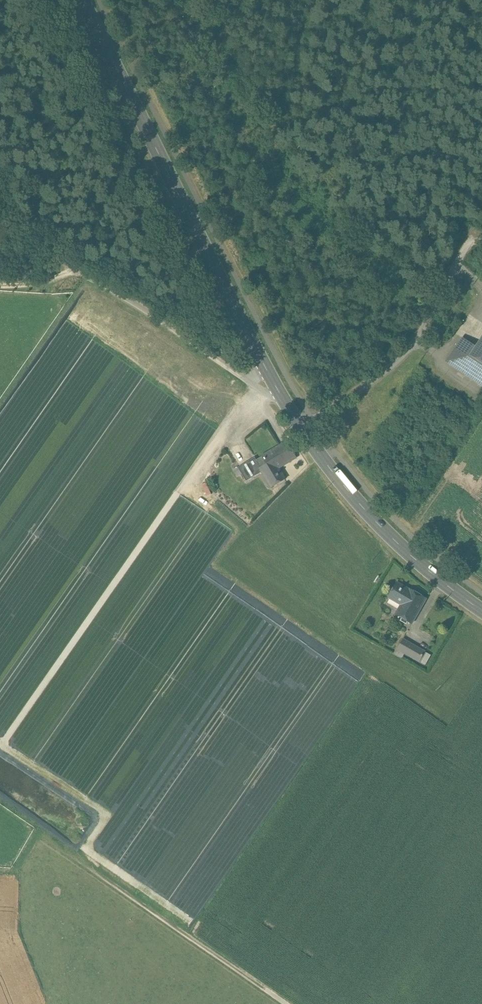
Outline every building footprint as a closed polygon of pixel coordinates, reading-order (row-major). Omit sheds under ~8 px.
[(477,348),(463,339),(447,362),(481,386),(481,341),(477,348)] [(257,461),(256,461),(261,468),(267,465),(267,464),(272,473),(279,469),(296,458),(287,443),(257,461)] [(255,458),(238,468),(242,474),(246,482),(263,473),(262,472),(263,472),(261,468),(256,461),(257,461),(255,458)] [(279,469),(272,473),(267,464),(267,465),(261,468),(263,472),(262,472),(263,473),(267,481),(271,482),(274,487),(285,481),(279,469)] [(410,591),(397,583),(390,596),(402,604),(396,615),(402,619),(401,621),(406,624),(408,622),(412,624),(426,599),(410,590),(410,591)] [(404,640),(398,649),(420,662),(426,652),(404,640)]
